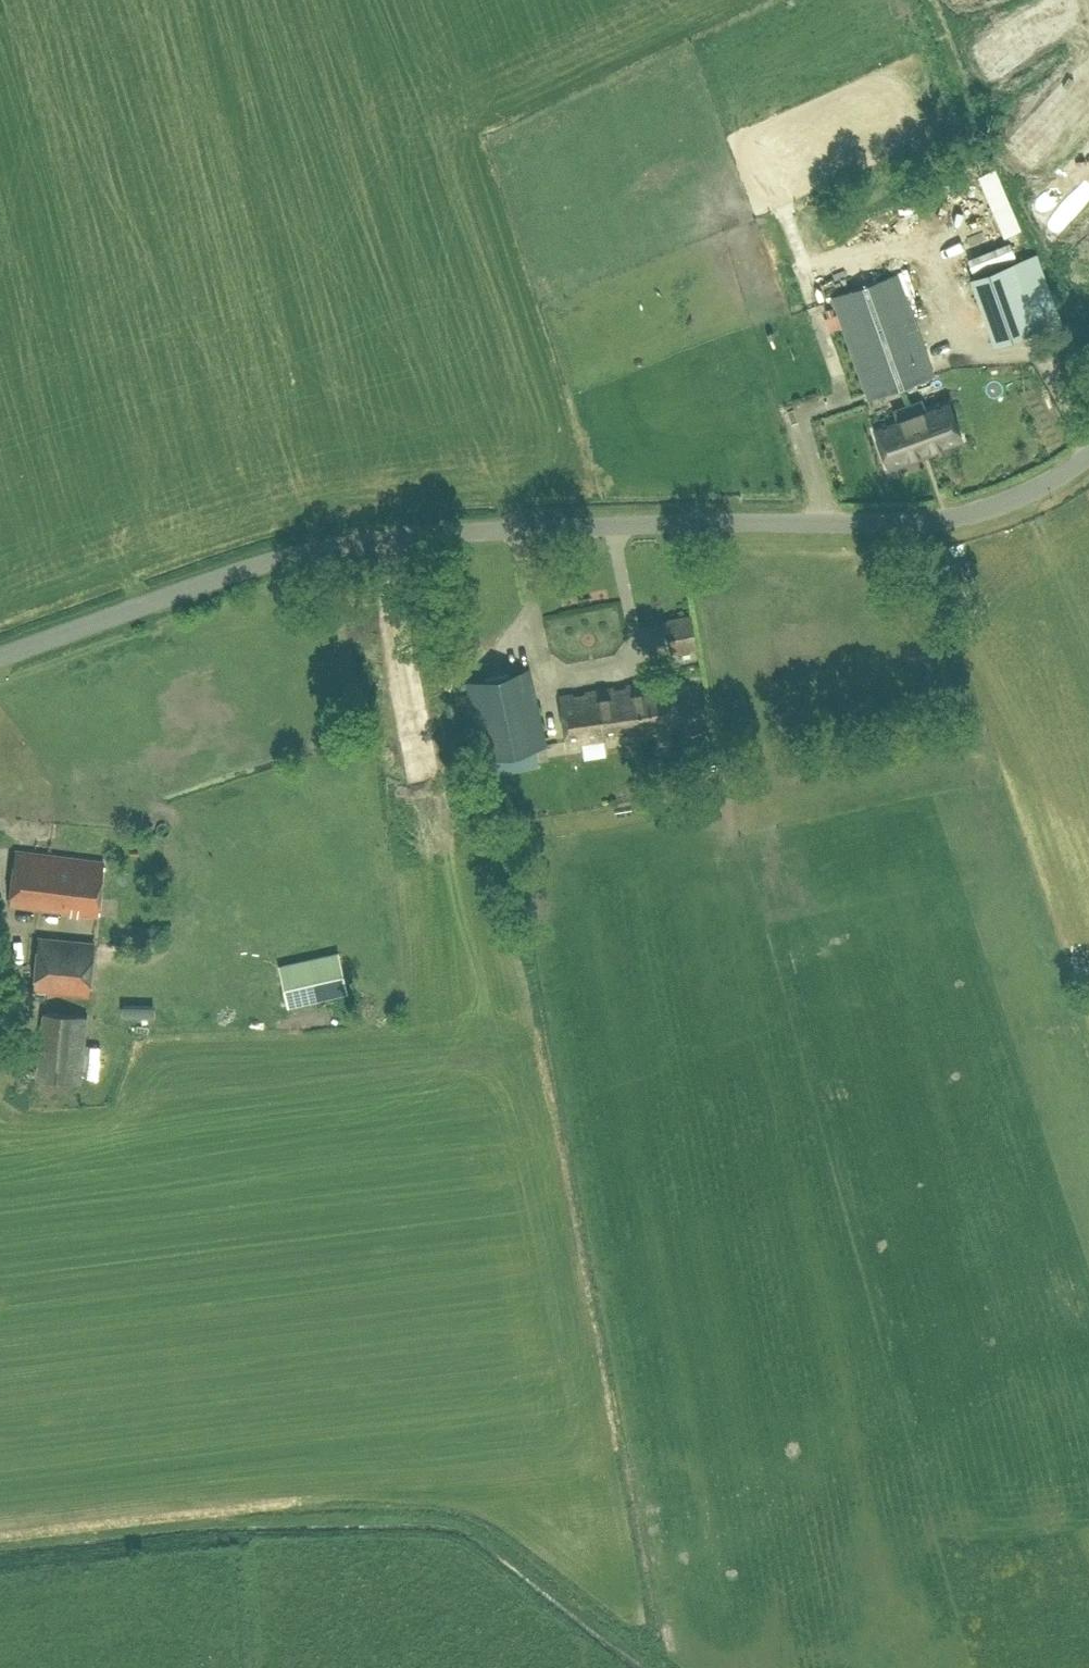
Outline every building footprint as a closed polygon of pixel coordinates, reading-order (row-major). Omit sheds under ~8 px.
[(1025,259),(971,277),(994,343),(1047,325),(1025,259)] [(865,391),(865,392),(931,368),(930,368),(896,273),(831,296),(865,391)] [(873,426),(888,468),(921,456),(919,453),(931,449),(960,439),(946,400),(924,408),(921,399),(892,410),(895,418),(873,426)] [(695,647),(692,632),(689,615),(663,620),(670,652),(695,647)] [(529,668),(465,682),(482,759),(546,745),(529,668)] [(613,688),(611,688),(618,739),(652,733),(651,730),(667,727),(668,733),(675,732),(667,679),(625,686),(626,692),(614,694),(613,688)] [(605,741),(618,739),(611,688),(585,692),(585,696),(572,698),(571,694),(558,696),(566,747),(579,745),(579,741),(604,737),(605,741)] [(96,914),(103,860),(14,849),(7,903),(96,914)] [(88,993),(93,939),(37,934),(32,987),(88,993)] [(288,1002),(345,989),(336,949),(280,962),(288,1002)] [(80,1079),(86,1014),(41,1009),(34,1076),(80,1079)]
